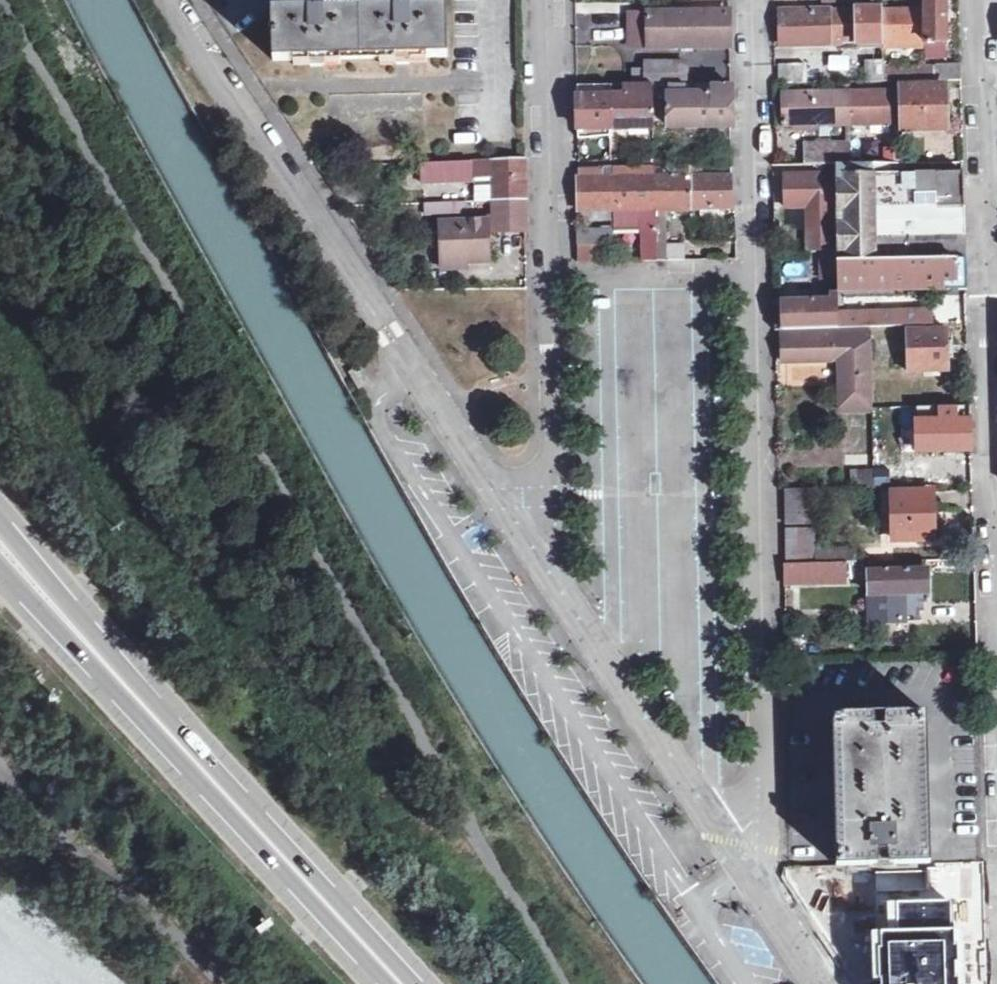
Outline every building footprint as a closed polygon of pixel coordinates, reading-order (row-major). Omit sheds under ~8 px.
[(924,5),(925,39),(946,38),(946,16),(945,0),(923,0),(924,5)] [(881,5),(831,7),(832,42),(882,41),(881,5)] [(924,5),(881,5),(882,41),(925,39),(924,5)] [(448,7),(275,10),(275,59),(295,59),(296,64),(342,64),(342,59),(381,57),(381,63),(429,62),(429,57),(449,56),(448,29),(448,7)] [(831,7),(780,9),(780,42),(832,42),(831,7)] [(728,12),(648,13),(649,28),(649,45),(728,44),(728,30),(728,12)] [(962,61),(927,61),(927,78),(962,78),(962,61)] [(808,63),(779,63),(779,82),(808,82),(808,63)] [(669,70),(648,70),(649,84),(669,84),(669,70)] [(684,84),(669,84),(670,126),(733,125),(733,103),(732,86),(710,86),(710,94),(685,94),(684,84)] [(902,91),(850,92),(851,122),(903,122),(903,128),(944,127),(944,105),(943,85),(902,85),(902,91)] [(595,86),(576,86),(578,129),(653,127),(652,95),(595,98),(595,86)] [(850,92),(772,93),(773,123),(851,122),(850,92)] [(852,140),(814,141),(813,161),(836,161),(852,161),(852,140)] [(524,160),(471,161),(471,177),(491,177),(492,202),(525,201),(525,178),(524,160)] [(852,161),(836,161),(836,173),(838,249),(838,259),(967,256),(966,212),(965,168),(893,170),(893,160),(852,161)] [(599,169),(579,168),(580,193),(581,207),(579,211),(654,209),(653,178),(599,179),(599,169)] [(836,173),(784,175),(784,206),(814,205),(815,228),(805,228),(805,250),(838,249),(836,173)] [(731,175),(689,177),(690,209),(732,209),(732,192),(731,175)] [(491,177),(471,177),(472,202),(492,202),(491,177)] [(689,177),(653,178),(654,209),(690,209),(689,177)] [(526,227),(525,201),(492,202),(492,216),(488,216),(488,222),(442,224),(442,264),(488,263),(488,228),(526,227)] [(788,209),(788,230),(803,231),(804,210),(788,209)] [(655,215),(642,215),(643,259),(655,259),(655,249),(655,215)] [(655,215),(655,249),(665,250),(663,215),(655,215)] [(613,229),(578,230),(579,244),(609,244),(614,244),(613,229)] [(609,244),(579,244),(579,260),(610,259),(609,244)] [(967,256),(838,259),(840,285),(936,282),(940,279),(942,276),(945,275),(945,287),(969,286),(968,269),(967,256)] [(833,298),(777,299),(777,327),(783,327),(841,325),(841,309),(840,293),(833,293),(833,298)] [(937,307),(841,309),(841,325),(872,324),(936,322),(937,307)] [(841,325),(783,327),(784,359),(848,358),(849,376),(843,376),(844,408),(874,409),(872,324),(841,325)] [(950,331),(909,333),(910,369),(951,368),(950,349),(950,331)] [(967,406),(914,406),(914,449),(967,449),(967,406)] [(872,436),(847,436),(847,465),(872,465),(872,436)] [(815,487),(789,488),(790,522),(817,521),(815,487)] [(933,490),(895,491),(898,538),(935,538),(934,512),(933,490)] [(817,526),(790,527),(791,562),(818,561),(817,526)] [(928,558),(868,560),(869,595),(928,593),(928,577),(928,558)] [(791,562),(783,562),(783,581),(847,579),(848,561),(818,561),(791,562)] [(923,718),(842,721),(847,856),(926,853),(923,718)] [(817,928),(834,917),(808,877),(791,888),(817,928)] [(980,894),(872,898),(875,983),(982,983),(980,894)]
